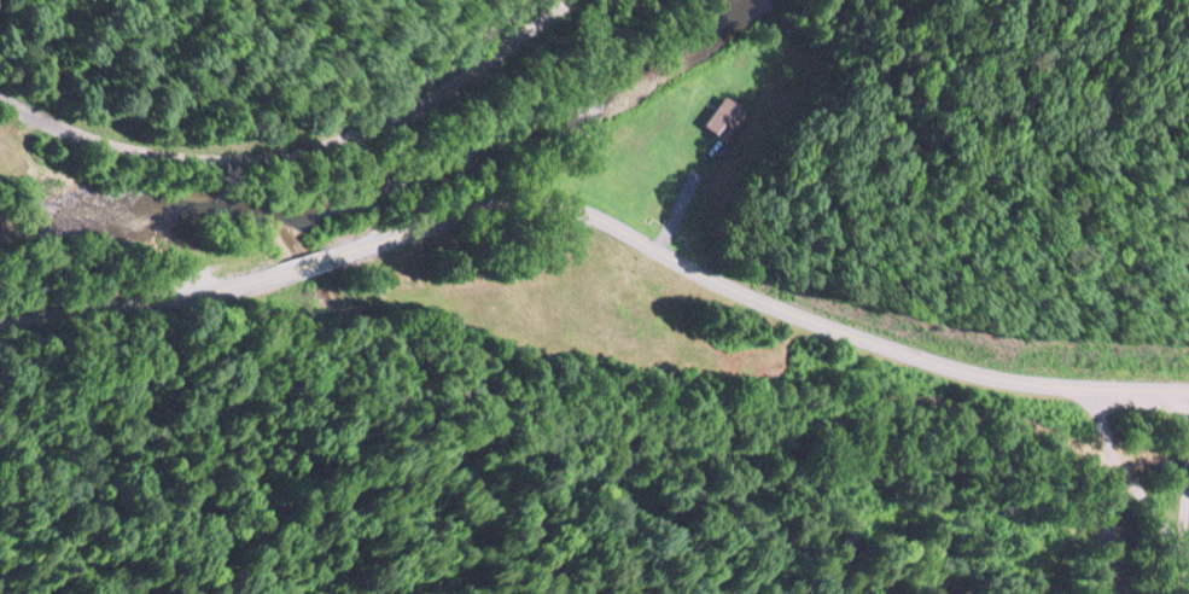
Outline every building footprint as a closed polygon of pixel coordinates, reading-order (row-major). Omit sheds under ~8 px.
[(695,205),(714,176),(697,164),(678,194),(695,205)]
